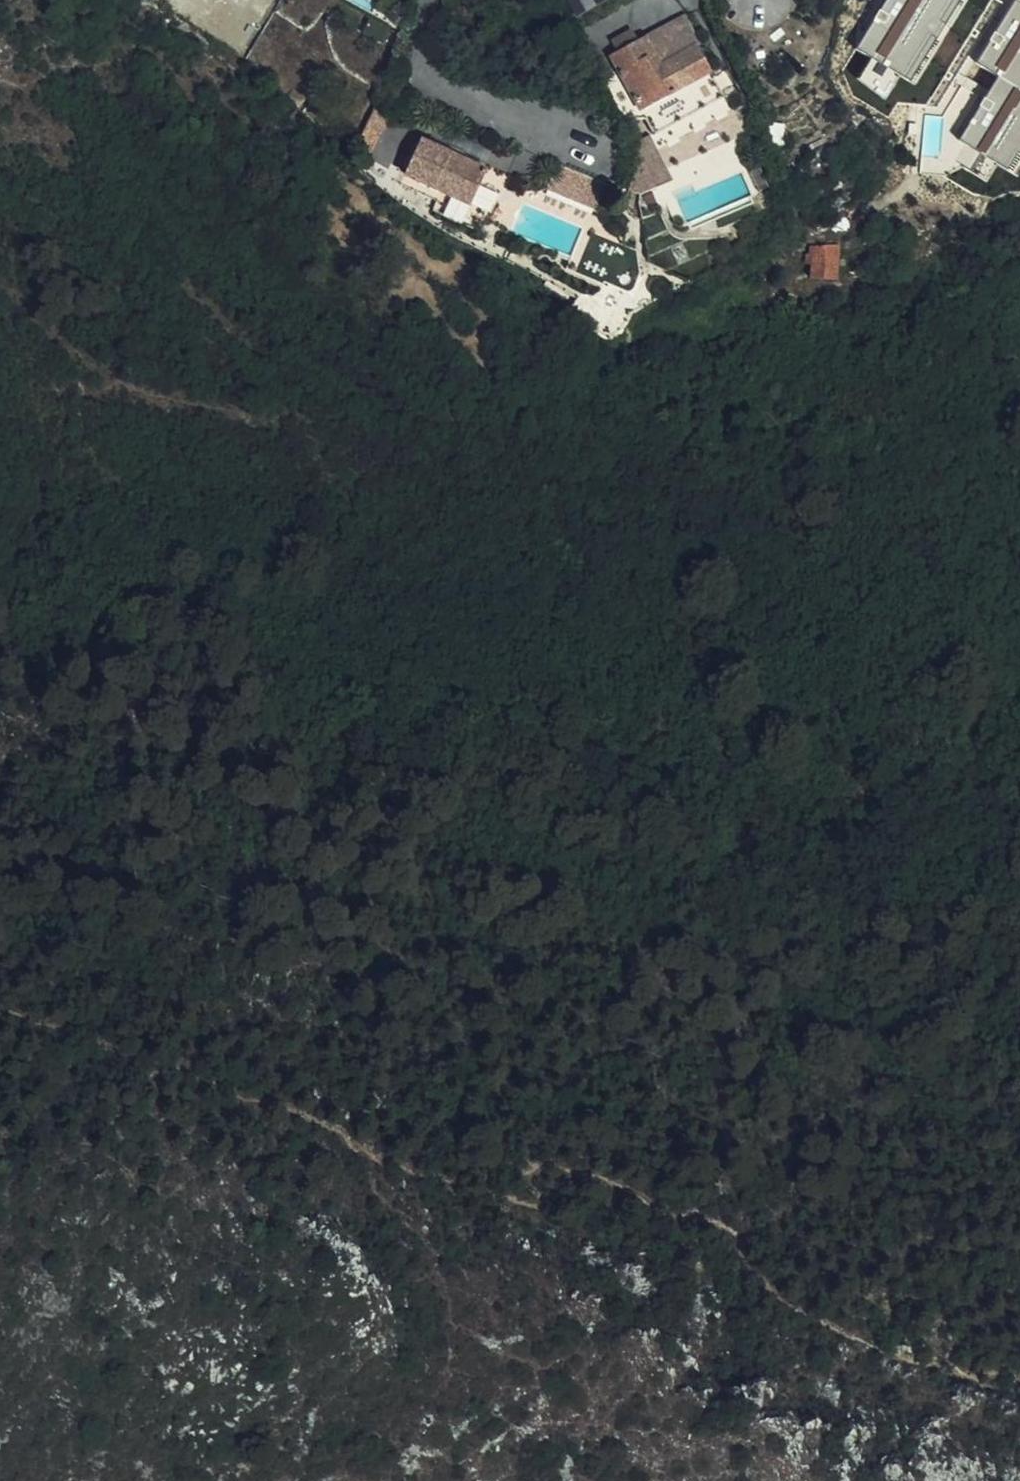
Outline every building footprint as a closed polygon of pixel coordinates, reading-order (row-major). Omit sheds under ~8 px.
[(577,13),(607,0),(572,0),(577,13)] [(966,0),(885,0),(857,48),(918,83),(966,0)] [(1019,173),(1019,0),(1010,0),(972,76),(987,83),(957,142),(1019,173)] [(713,74),(698,47),(702,45),(687,17),(649,36),(635,44),(622,51),(611,57),(619,75),(602,84),(622,125),(630,120),(637,123),(644,122),(653,138),(725,101),(713,74)] [(631,35),(617,42),(622,51),(635,44),(631,35)] [(461,155),(448,150),(419,137),(404,171),(470,201),(485,166),(461,155)] [(635,177),(630,194),(638,197),(639,197),(672,183),(649,138),(634,145),(635,177)] [(451,145),(448,150),(461,155),(463,151),(451,145)] [(593,210),(606,180),(597,177),(556,161),(544,189),(593,210)] [(820,226),(820,215),(814,214),(800,222),(801,227),(808,234),(820,226)] [(810,276),(836,276),(840,241),(814,240),(810,276)]
